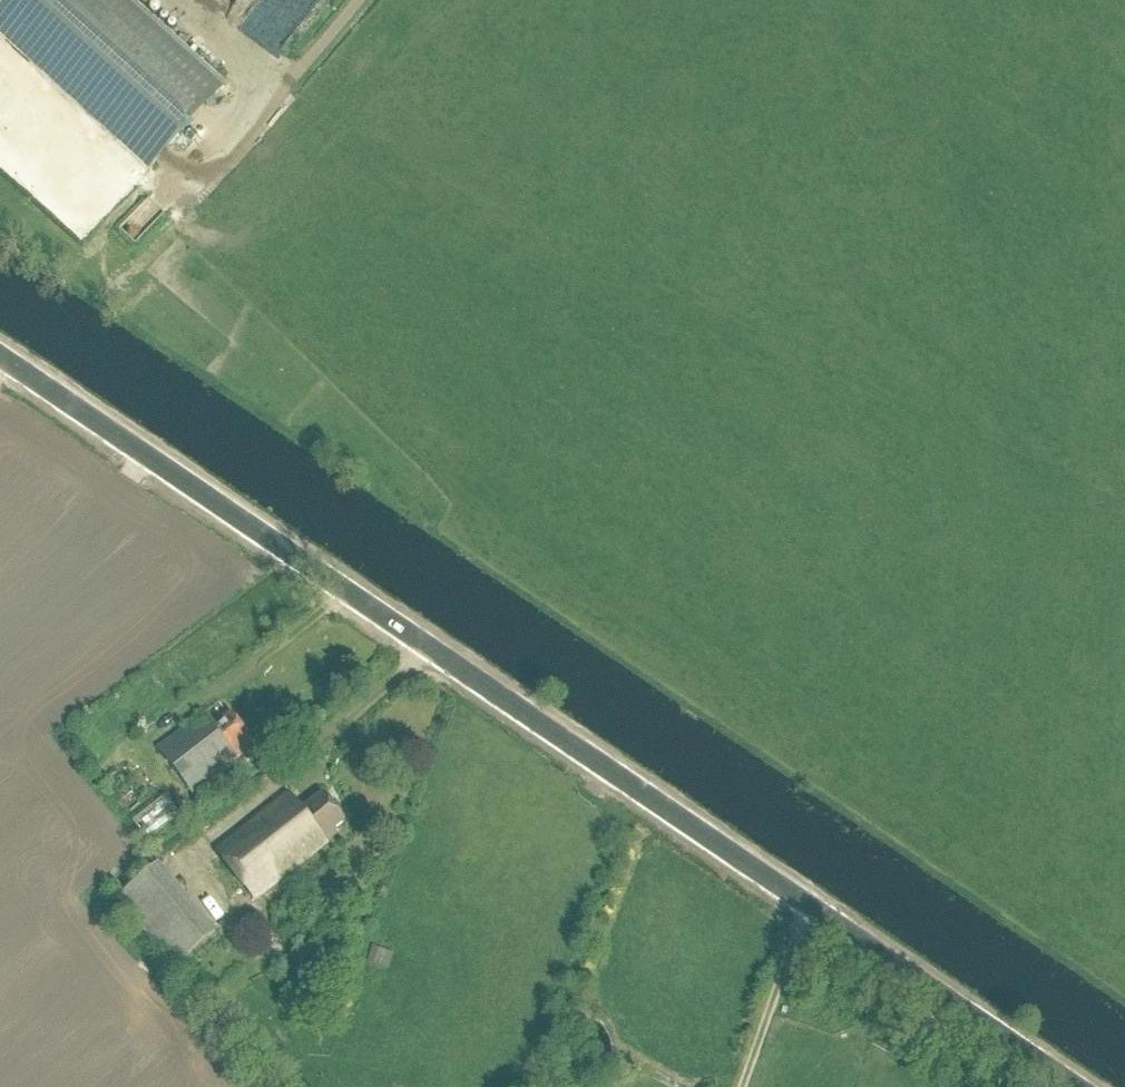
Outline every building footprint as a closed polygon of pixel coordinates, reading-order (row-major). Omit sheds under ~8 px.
[(135,0),(0,0),(0,36),(150,174),(229,87),(135,0)] [(278,0),(200,0),(189,15),(238,52),(278,0)] [(264,751),(234,713),(212,730),(203,717),(158,752),(193,799),(245,759),(248,763),(264,751)] [(234,774),(224,781),(231,789),(240,782),(234,774)] [(344,824),(322,796),(302,811),(290,796),(216,855),(253,902),(335,838),(332,833),(344,824)] [(173,968),(215,934),(158,864),(116,898),(173,968)] [(333,969),(347,970),(348,956),(333,955),(333,969)]
